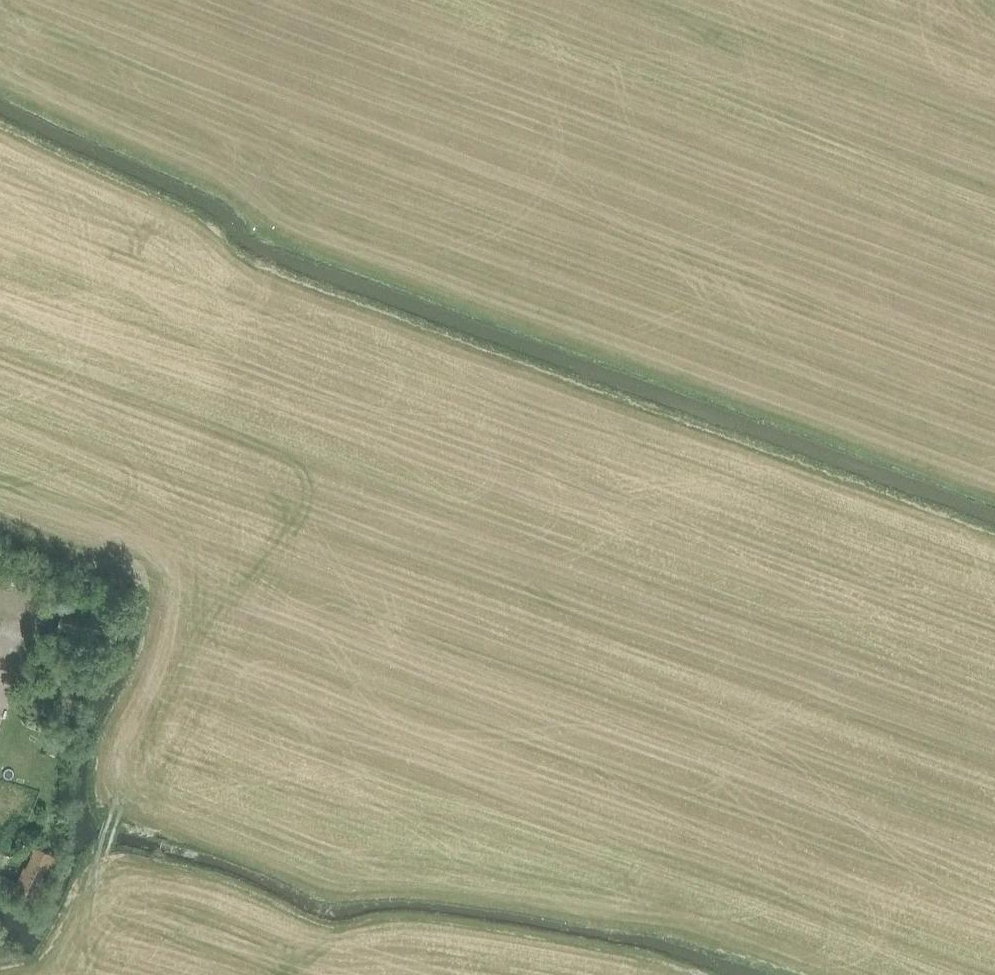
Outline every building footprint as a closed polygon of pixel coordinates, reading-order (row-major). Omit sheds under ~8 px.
[(57,631),(115,642),(120,617),(63,606),(57,631)] [(55,856),(34,847),(26,867),(23,866),(17,879),(0,871),(0,889),(35,904),(55,856)]
